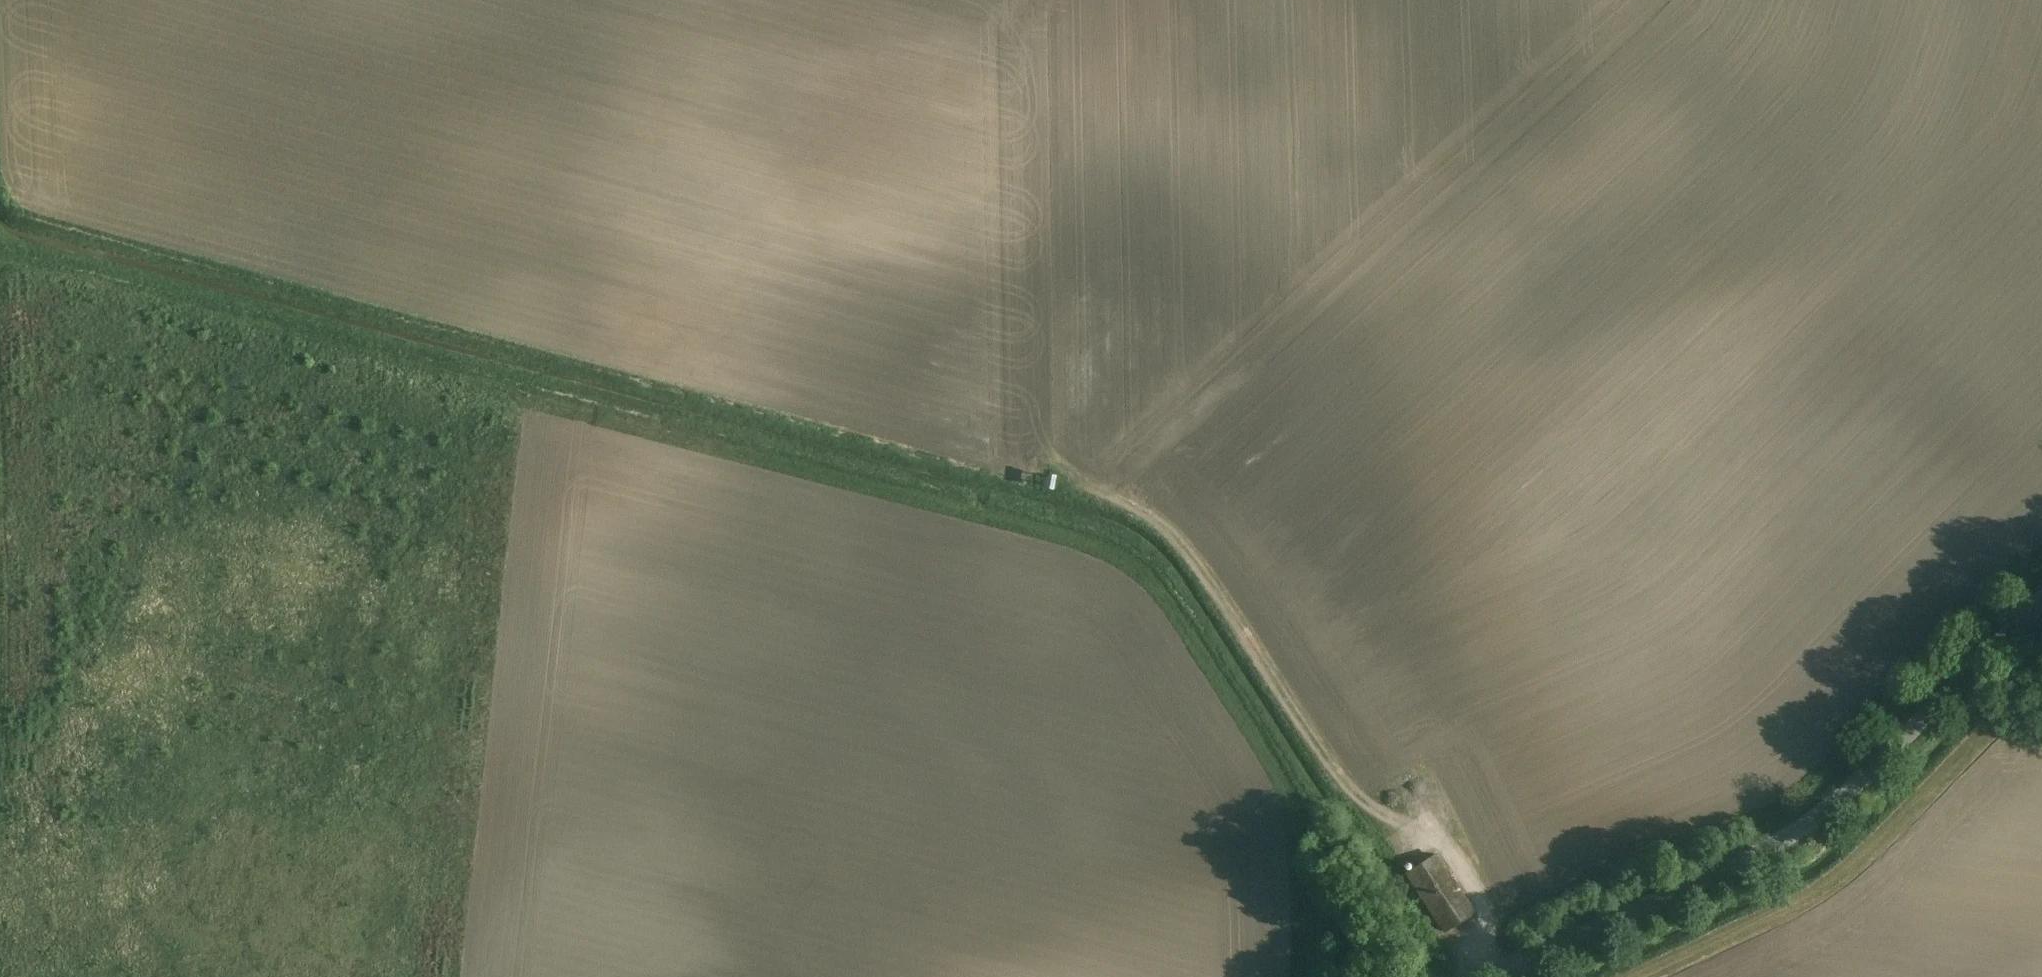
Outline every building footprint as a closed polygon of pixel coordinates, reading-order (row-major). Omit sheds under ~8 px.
[(1473,913),(1435,855),(1408,873),(1446,930),(1473,913)]
